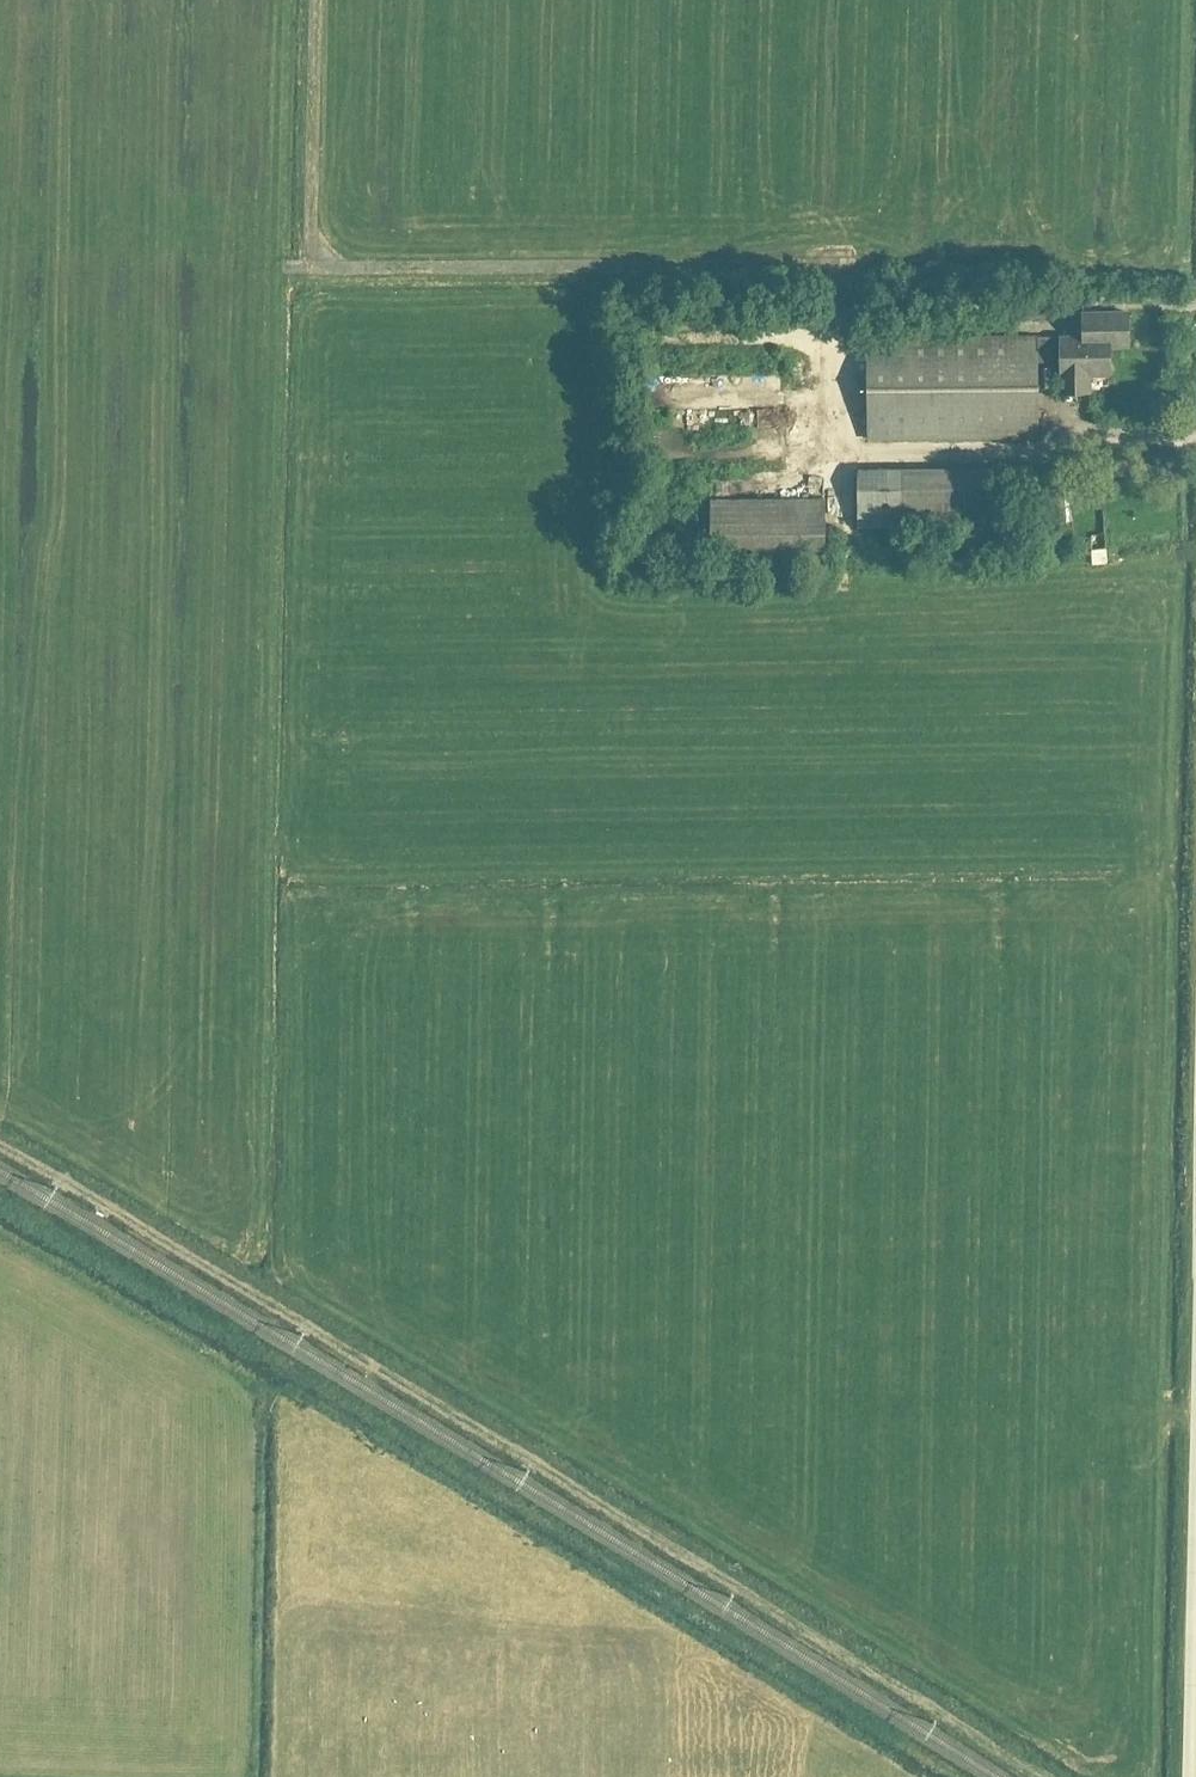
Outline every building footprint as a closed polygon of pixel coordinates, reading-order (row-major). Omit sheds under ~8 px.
[(1045,318),(1045,296),(1009,297),(1009,318),(1045,318)] [(1037,437),(1037,361),(1061,361),(1061,392),(1091,391),(1091,375),(1110,374),(1109,346),(1128,345),(1127,312),(1083,312),(1083,337),(1036,337),(867,339),(868,439),(1037,437)] [(1058,443),(1093,441),(1091,416),(1057,418),(1058,443)] [(1001,509),(1001,469),(857,471),(858,528),(982,527),(982,509),(1001,509)] [(825,567),(824,499),(711,500),(712,568),(825,567)]
